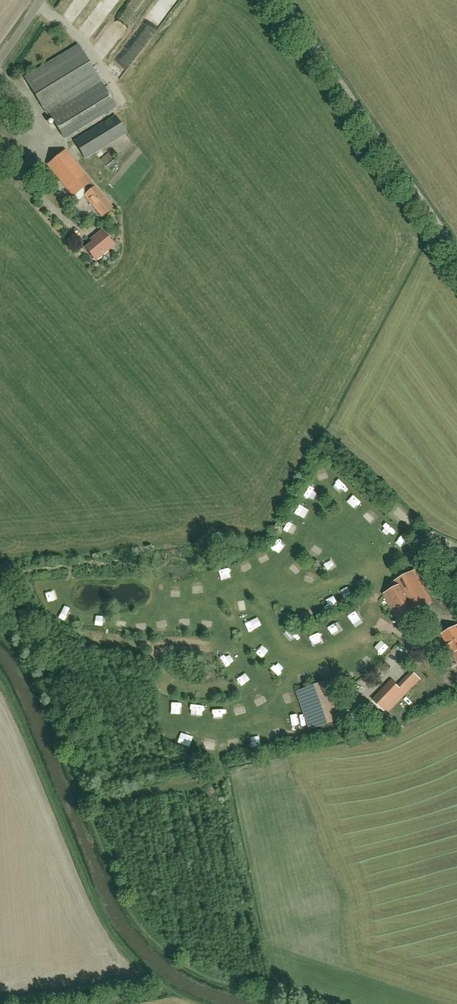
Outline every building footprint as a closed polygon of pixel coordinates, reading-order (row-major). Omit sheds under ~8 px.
[(116,107),(79,46),(79,45),(25,78),(46,114),(48,112),(64,138),(116,107)] [(85,159),(126,133),(116,116),(74,142),(85,159)] [(48,165),(74,197),(84,189),(87,193),(85,195),(102,216),(113,208),(65,150),(48,165)] [(101,159),(108,167),(117,159),(110,152),(101,159)] [(114,245),(102,231),(95,236),(97,239),(85,248),(95,260),(114,245)] [(304,579),(315,583),(319,575),(308,570),(304,579)] [(395,588),(383,595),(398,621),(431,603),(414,571),(392,583),(395,588)] [(171,595),(180,595),(181,586),(171,586),(171,595)] [(59,618),(68,621),(73,607),(64,603),(59,618)] [(442,634),(456,661),(456,626),(442,634)] [(293,627),(287,631),(292,639),(299,634),(293,627)] [(376,647),(384,654),(391,647),(384,640),(376,647)] [(363,675),(354,687),(362,692),(371,680),(363,675)] [(392,681),(373,700),(381,708),(400,689),(392,681)] [(310,730),(339,720),(326,682),(297,692),(310,730)] [(369,711),(375,706),(372,702),(366,707),(369,711)] [(177,743),(191,747),(194,737),(181,732),(177,743)]
